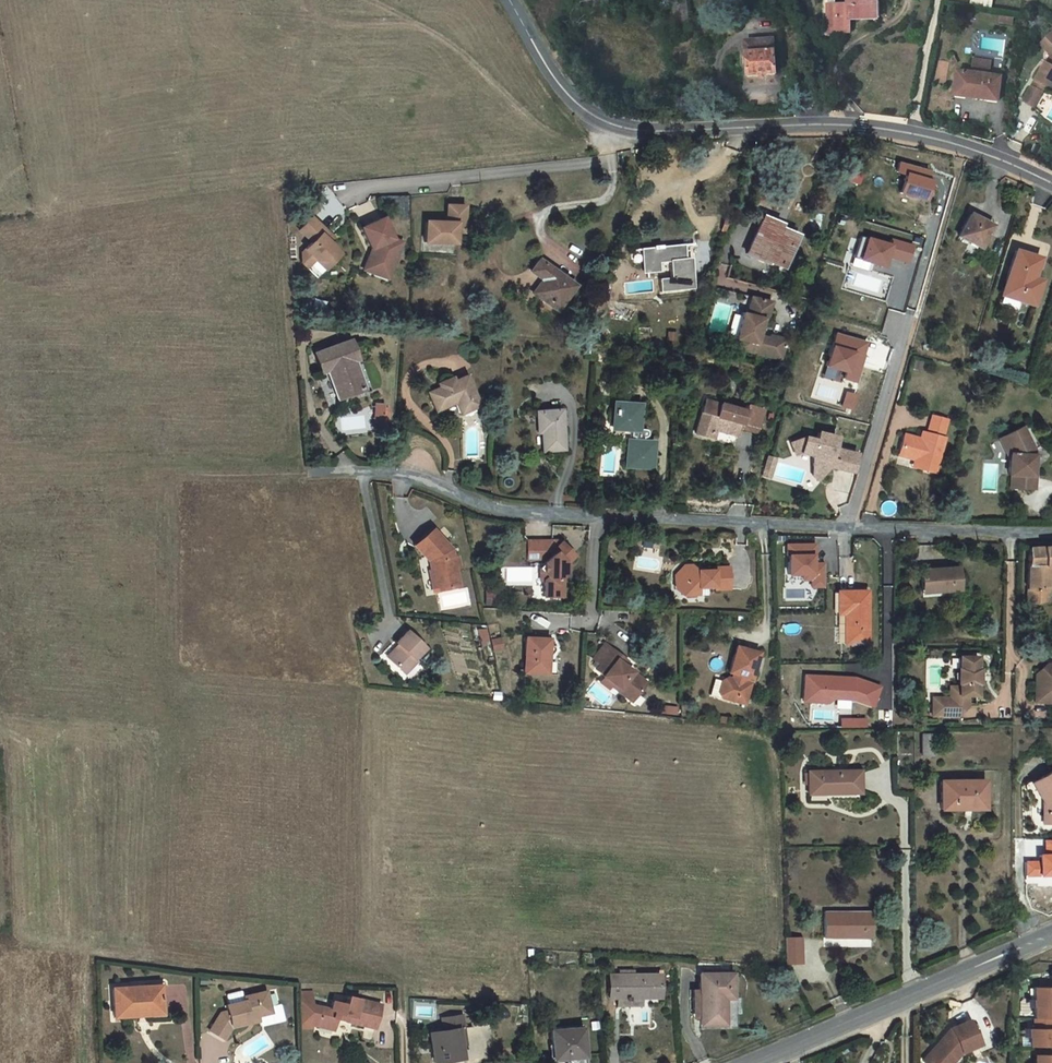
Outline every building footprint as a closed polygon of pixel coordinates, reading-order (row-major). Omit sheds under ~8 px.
[(859,24),(839,24),(840,53),(862,52),(862,38),(885,38),(885,20),(891,20),(891,0),(858,0),(859,24)] [(977,13),(1003,15),(1004,7),(1012,8),(1013,0),(978,0),(977,13)] [(785,57),(759,58),(761,94),(788,93),(785,57)] [(989,70),(990,60),(970,58),(969,69),(989,70)] [(1013,94),(983,90),(968,88),(965,112),(980,114),(1011,118),(1013,94)] [(1045,106),(1042,112),(1051,118),(1051,117),(1051,110),(1045,106)] [(1051,118),(1042,112),(1034,126),(1044,132),(1051,118)] [(900,172),(909,175),(903,194),(928,202),(934,183),(930,181),(933,172),(903,163),(900,172)] [(443,202),(442,218),(463,218),(463,202),(443,202)] [(473,222),(455,222),(455,239),(434,239),(434,260),(464,260),(464,249),(472,249),(473,222)] [(978,228),(967,250),(989,261),(1000,239),(978,228)] [(785,239),(774,235),(758,269),(780,278),(781,276),(793,281),(805,252),(795,247),(798,243),(785,238),(785,239)] [(887,266),(890,255),(911,262),(916,246),(895,239),(893,244),(864,235),(857,257),(887,266)] [(391,236),(370,246),(380,267),(383,272),(378,275),(373,288),(384,292),(386,285),(400,290),(410,260),(401,257),(391,236)] [(336,260),(332,256),(336,252),(319,237),(308,250),(321,261),(311,272),(311,282),(317,287),(325,278),(335,278),(337,276),(342,281),(350,272),(336,260)] [(341,256),(336,252),(332,256),(336,260),(341,256)] [(665,261),(658,262),(661,285),(672,284),(671,275),(683,274),(685,291),(672,292),(674,305),(707,302),(703,271),(694,271),(694,267),(697,267),(696,259),(695,258),(676,259),(676,258),(665,259),(665,261)] [(1022,267),(1008,312),(1040,322),(1045,304),(1037,302),(1040,294),(1045,275),(1022,267)] [(587,299),(551,274),(542,286),(553,294),(544,307),(569,325),(587,299)] [(335,278),(325,278),(336,288),(342,281),(337,276),(335,278)] [(400,290),(386,285),(384,292),(397,296),(400,290)] [(1048,297),(1040,294),(1037,302),(1045,304),(1048,297)] [(784,317),(763,312),(758,329),(754,328),(747,355),(751,356),(749,364),(792,376),(797,355),(781,351),(781,354),(770,351),(775,333),(779,334),(784,317)] [(862,354),(864,355),(868,341),(839,333),(829,366),(849,372),(847,379),(859,382),(864,366),(859,364),(862,354)] [(717,352),(708,350),(703,364),(719,368),(723,356),(716,355),(717,352)] [(361,359),(326,372),(333,392),(342,388),(344,393),(340,395),(349,416),(375,407),(365,378),(368,377),(361,359)] [(845,390),(840,406),(851,409),(856,394),(845,390)] [(467,419),(473,431),(490,422),(477,391),(440,409),(448,428),(467,419)] [(729,419),(714,414),(711,422),(726,428),(729,419)] [(647,444),(649,419),(624,419),(623,443),(640,443),(640,450),(642,450),(642,457),(640,457),(638,480),(661,482),(663,456),(653,456),(653,451),(657,451),(658,445),(647,444)] [(752,426),(729,419),(726,428),(711,422),(702,448),(718,453),(720,446),(722,440),(746,448),(747,443),(764,448),(771,426),(754,420),(752,426)] [(546,429),(546,442),(552,442),(552,449),(553,468),(572,467),(571,426),(546,429)] [(395,429),(387,429),(386,438),(395,438),(395,429)] [(807,435),(793,440),(798,452),(803,450),(815,453),(815,463),(825,472),(832,465),(834,462),(831,460),(833,457),(837,459),(839,466),(855,471),(860,452),(836,446),(839,434),(820,430),(818,438),(807,435)] [(952,436),(938,432),(933,450),(931,456),(926,455),(910,450),(905,468),(923,473),(921,478),(930,481),(928,486),(940,490),(949,454),(948,454),(952,436)] [(395,438),(386,438),(386,453),(394,454),(395,438)] [(722,440),(720,446),(725,447),(744,453),(746,448),(722,440)] [(1028,443),(1009,453),(1018,473),(1012,476),(1014,481),(1013,493),(1015,494),(1015,505),(1039,506),(1040,492),(1036,492),(1036,473),(1042,471),(1028,443)] [(1009,453),(1002,456),(1012,476),(1018,473),(1009,453)] [(825,472),(815,463),(815,473),(821,478),(825,472)] [(774,467),(767,464),(764,472),(772,475),(774,467)] [(923,473),(905,468),(904,472),(920,476),(918,483),(928,486),(930,481),(921,478),(923,473)] [(425,561),(433,571),(436,568),(441,574),(443,586),(440,586),(445,606),(468,601),(461,565),(442,544),(425,561)] [(816,544),(789,544),(789,556),(792,556),(793,574),(806,574),(806,579),(814,579),(815,589),(825,588),(824,564),(817,564),(816,544)] [(1030,548),(1027,609),(1035,609),(1034,605),(1051,604),(1051,567),(1051,547),(1030,548)] [(572,557),(539,557),(539,575),(558,576),(553,581),(553,589),(557,593),(553,597),(553,613),(571,613),(572,593),(576,589),(576,580),(585,572),(572,559),(572,557)] [(961,567),(925,570),(927,596),(943,595),(942,591),(962,589),(961,567)] [(707,586),(701,580),(695,587),(695,591),(684,591),(685,600),(692,606),(692,611),(708,610),(708,603),(723,602),(723,605),(738,604),(737,582),(722,583),(722,586),(707,586)] [(695,587),(701,580),(695,581),(684,588),(684,591),(695,591),(695,587)] [(553,589),(553,581),(549,585),(549,597),(553,597),(557,593),(553,589)] [(847,593),(840,593),(840,616),(846,617),(846,646),(868,646),(868,594),(847,593)] [(485,627),(475,629),(479,649),(489,647),(485,627)] [(500,635),(489,637),(492,652),(503,650),(500,635)] [(406,659),(408,661),(410,662),(398,674),(414,689),(426,677),(424,675),(434,664),(416,648),(406,659)] [(507,651),(497,653),(500,664),(510,662),(507,651)] [(555,691),(559,657),(535,656),(532,689),(555,691)] [(980,658),(962,658),(962,669),(961,669),(961,683),(962,683),(962,687),(953,687),(954,698),(936,698),(937,716),(962,716),(972,706),(971,695),(980,695),(980,683),(981,683),(981,670),(980,669),(980,658)] [(629,672),(613,660),(601,675),(609,681),(605,686),(612,692),(611,693),(628,706),(626,708),(640,719),(653,704),(634,689),(636,686),(632,682),(625,677),(629,672)] [(396,672),(398,674),(410,662),(408,661),(396,672)] [(745,662),(738,690),(742,691),(740,696),(737,695),(731,698),(728,710),(731,716),(754,722),(759,701),(754,699),(755,694),(761,696),(768,669),(745,662)] [(1048,667),(1048,674),(1045,677),(1038,677),(1038,703),(1051,703),(1051,667),(1048,667)] [(1048,674),(1048,667),(1038,667),(1038,677),(1045,677),(1048,674)] [(636,678),(629,672),(625,677),(632,682),(636,678)] [(856,700),(875,707),(882,687),(857,678),(807,675),(805,702),(830,703),(830,698),(856,700)] [(655,701),(636,686),(634,689),(653,704),(655,701)] [(719,713),(731,716),(728,710),(731,698),(724,697),(719,713)] [(842,719),(843,727),(867,727),(866,719),(842,719)] [(934,735),(923,735),(923,757),(934,757),(934,735)] [(862,772),(812,773),(813,795),(863,794),(862,772)] [(1049,805),(1051,803),(1051,773),(1036,783),(1049,805)] [(988,783),(945,784),(945,812),(970,811),(970,806),(988,806),(988,783)] [(1046,841),(1046,855),(1043,855),(1043,861),(1028,862),(1028,875),(1044,875),(1044,877),(1051,877),(1051,841),(1046,841)] [(832,952),(840,952),(840,944),(852,944),(852,952),(879,951),(879,925),(832,925),(832,952)] [(810,954),(794,954),(795,979),(811,979),(810,954)] [(618,1010),(625,1010),(633,1010),(632,1013),(636,1013),(636,1010),(644,1011),(644,1008),(647,1009),(647,1011),(667,1011),(667,988),(617,987),(618,1010)] [(740,989),(707,988),(708,1038),(733,1039),(733,1012),(740,1011),(740,989)] [(228,1008),(225,1009),(226,1015),(219,1016),(210,1035),(225,1043),(231,1032),(260,1024),(259,1019),(272,1015),(266,993),(242,1000),(241,994),(226,998),(228,1008)] [(156,995),(111,998),(112,1026),(157,1024),(156,995)] [(165,995),(156,995),(157,1024),(166,1023),(165,995)] [(314,997),(301,997),(302,1021),(314,1021),(320,1023),(323,1008),(314,1006),(314,997)] [(384,1007),(349,998),(347,1006),(334,1002),(332,1010),(323,1008),(320,1023),(319,1027),(336,1032),(339,1020),(367,1028),(369,1021),(379,1023),(384,1007)] [(1042,999),(1041,1011),(1039,1011),(1039,1019),(1041,1019),(1041,1030),(1051,1030),(1051,999),(1042,999)] [(461,1031),(463,1049),(469,1048),(466,1030),(465,1018),(445,1020),(446,1033),(461,1031)] [(314,1021),(302,1021),(302,1029),(314,1029),(314,1021)] [(379,1023),(369,1021),(367,1028),(377,1030),(379,1023)] [(1041,1030),(1041,1040),(1034,1040),(1034,1048),(1037,1048),(1036,1058),(1051,1058),(1051,1030),(1041,1030)] [(432,1034),(435,1062),(442,1062),(446,1062),(464,1060),(463,1049),(461,1031),(446,1033),(432,1034)] [(936,1062),(967,1062),(984,1056),(974,1031),(956,1039),(936,1062)] [(557,1043),(558,1062),(590,1062),(588,1041),(557,1043)]
